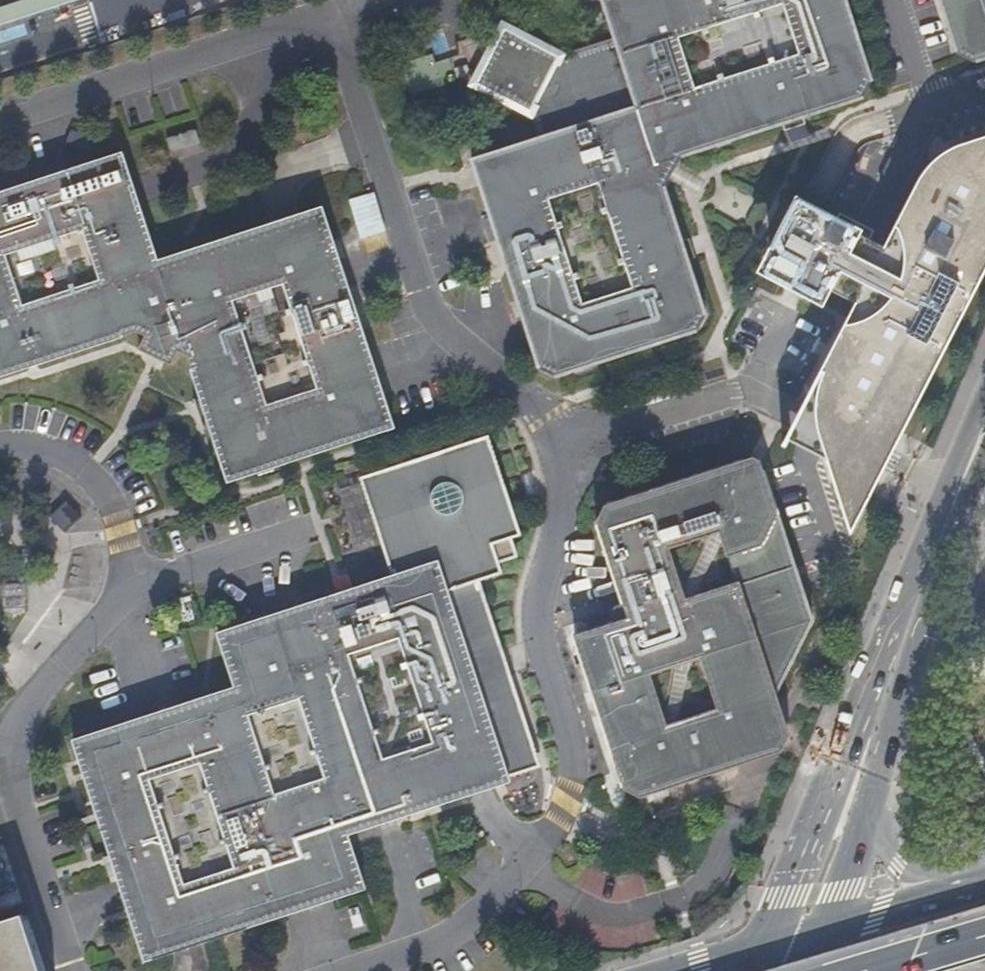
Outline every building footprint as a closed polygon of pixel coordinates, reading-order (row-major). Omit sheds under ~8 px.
[(75,0),(0,0),(0,24),(75,0)] [(864,79),(837,0),(604,0),(601,1),(614,42),(559,61),(503,30),(474,86),(528,115),(536,142),(471,162),(537,371),(554,380),(696,334),(704,317),(660,189),(676,159),(858,96),(864,79)] [(957,56),(977,63),(984,60),(984,0),(939,0),(957,56)] [(165,139),(172,157),(200,147),(194,129),(165,139)] [(867,241),(872,232),(838,214),(833,223),(797,205),(768,261),(789,272),(784,281),(795,287),(802,291),(800,295),(820,305),(821,303),(820,303),(826,291),(854,305),(811,390),(798,416),(789,433),(781,447),(785,449),(789,442),(805,450),(826,461),(850,536),(880,479),(886,465),(898,443),(984,271),(984,138),(953,148),(941,155),(930,164),(920,176),(883,249),(867,241)] [(139,349),(164,361),(170,365),(175,354),(185,358),(197,396),(226,484),(392,430),(320,210),(156,263),(120,155),(0,195),(0,378),(38,366),(135,334),(142,338),(139,347),(139,349)] [(487,438),(385,470),(381,472),(374,474),(361,478),(392,573),(395,572),(396,576),(216,635),(234,689),(71,742),(126,919),(140,962),(172,951),(204,941),(221,936),(360,891),(347,848),(343,837),(506,785),(504,780),(536,770),(477,585),(499,577),(495,563),(511,558),(505,543),(519,538),(487,438)] [(572,638),(618,793),(632,803),(784,757),(791,741),(777,698),(811,623),(762,472),(742,462),(603,508),(594,524),(621,606),(614,608),(609,617),(611,625),(572,638)] [(63,502),(48,515),(62,531),(77,518),(63,502)] [(18,932),(0,939),(0,970),(31,970),(18,932)]
